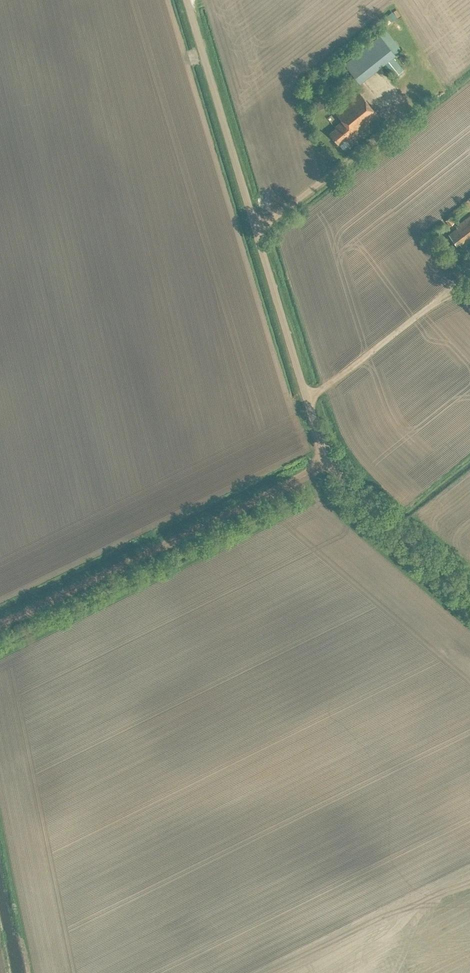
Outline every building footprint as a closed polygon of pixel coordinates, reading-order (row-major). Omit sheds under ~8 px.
[(387,31),(345,64),(361,84),(384,66),(394,78),(404,70),(402,68),(408,64),(401,56),(396,60),(394,57),(403,50),(387,31)] [(335,126),(335,128),(329,133),(338,144),(345,138),(347,140),(378,116),(359,92),(335,111),(342,120),(335,126)] [(320,94),(315,95),(318,108),(324,107),(320,94)] [(458,228),(449,234),(457,245),(460,243),(463,247),(469,241),(469,215),(456,226),(458,228)] [(449,217),(445,221),(449,226),(453,223),(449,217)]
